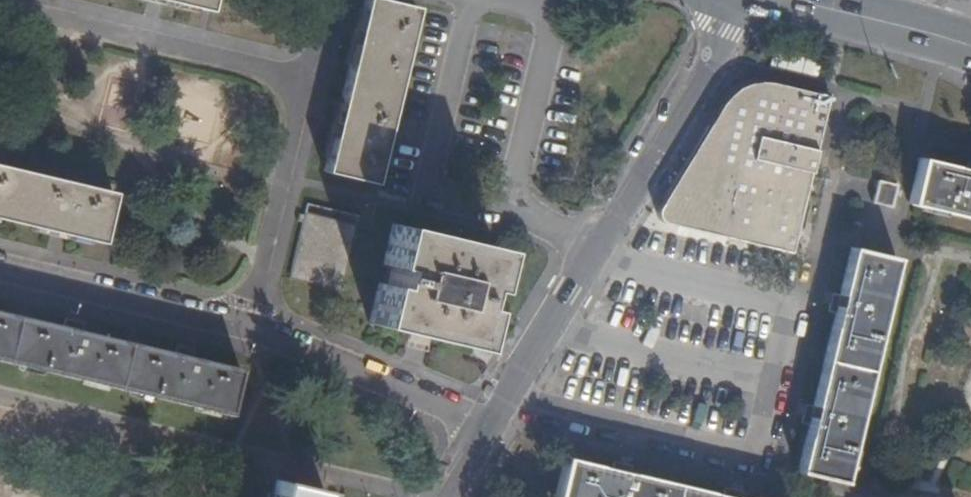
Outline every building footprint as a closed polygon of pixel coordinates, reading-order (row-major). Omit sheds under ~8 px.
[(196,10),(199,0),(148,0),(147,4),(162,8),(163,1),(196,10)] [(323,172),(373,184),(416,10),(377,0),(364,0),(357,31),(352,29),(348,45),(354,46),(334,123),(330,122),(326,138),(330,139),(323,172)] [(726,100),(711,123),(758,139),(785,87),(762,84),(748,86),(737,92),(726,100)] [(758,139),(813,157),(828,98),(785,87),(758,139)] [(695,149),(661,204),(772,248),(805,174),(813,157),(758,139),(711,123),(695,149)] [(772,248),(661,204),(655,214),(659,222),(664,225),(789,254),(813,157),(805,174),(772,248)] [(910,201),(909,204),(970,219),(970,171),(968,171),(919,159),(912,191),(910,201)] [(0,168),(0,221),(51,234),(50,239),(66,243),(68,237),(100,246),(112,195),(0,168)] [(878,181),(876,189),(872,204),(890,208),(893,197),(896,187),(896,185),(878,181)] [(893,197),(896,198),(910,201),(912,191),(896,187),(893,197)] [(873,188),(857,251),(881,256),(896,198),(893,197),(890,208),(872,204),(876,189),(873,188)] [(287,279),(340,292),(354,226),(302,213),(287,279)] [(366,325),(469,349),(478,308),(470,306),(474,288),(483,290),(490,257),(492,248),(390,225),(380,266),(389,268),(384,286),(376,284),(366,325)] [(850,249),(839,295),(835,314),(813,407),(808,426),(797,473),(842,484),(895,259),(881,256),(857,251),(850,249)] [(835,314),(839,295),(831,294),(827,312),(835,314)] [(191,359),(174,355),(80,333),(62,328),(0,313),(0,362),(228,417),(239,371),(191,359)] [(62,328),(80,333),(82,325),(64,321),(62,328)] [(174,355),(191,359),(194,352),(175,348),(174,355)] [(808,426),(813,407),(805,405),(800,424),(808,426)] [(628,475),(610,471),(563,459),(554,496),(721,496),(628,475)] [(612,462),(610,471),(628,475),(630,467),(612,462)] [(270,496),(320,496),(322,492),(274,481),(270,496)] [(742,493),(723,489),(722,496),(741,496),(742,493)]
